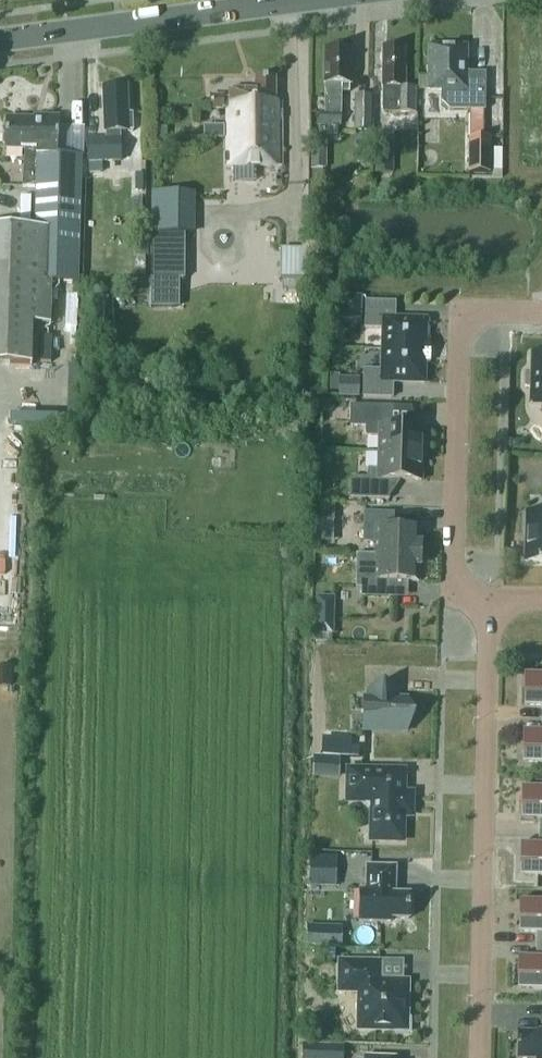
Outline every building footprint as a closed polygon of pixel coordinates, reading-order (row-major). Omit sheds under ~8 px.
[(466,73),(466,47),(429,47),(429,68),(427,68),(427,77),(418,77),(418,90),(427,90),(441,91),(441,101),(450,110),(470,110),(483,110),(485,110),(486,73),(468,73),(466,73)] [(385,113),(397,113),(415,113),(415,87),(406,87),(406,69),(403,69),(403,48),(383,48),(383,104),(385,104),(385,113)] [(350,92),(350,50),(325,50),(325,84),(325,103),(325,112),(319,112),(319,125),(342,125),(342,92),(350,92)] [(211,95),(211,110),(222,110),(222,109),(227,109),(227,156),(225,156),(225,164),(227,164),(227,166),(281,166),(281,102),(275,102),(275,78),(255,78),(255,90),(229,90),(229,99),(222,99),(222,95),(211,95)] [(103,88),(104,132),(106,132),(106,139),(87,139),(88,162),(121,161),(120,132),(133,131),(133,114),(128,114),(127,87),(103,88)] [(354,131),(371,132),(372,95),(355,95),(354,131)] [(25,178),(24,187),(37,187),(35,230),(0,228),(0,365),(31,366),(32,323),(50,324),(51,282),(76,283),(77,262),(78,262),(81,156),(57,156),(58,117),(43,117),(42,120),(6,119),(5,148),(25,149),(25,178)] [(161,127),(161,124),(157,124),(157,127),(157,136),(154,136),(154,144),(158,144),(168,144),(167,127),(161,127)] [(469,138),(470,173),(490,173),(490,138),(469,138)] [(390,141),(375,140),(375,173),(390,173),(390,141)] [(497,141),(497,172),(506,172),(506,141),(497,141)] [(322,147),(312,147),(311,147),(310,168),(321,168),(324,168),(324,147),(322,147)] [(101,162),(88,162),(89,173),(101,172),(101,162)] [(143,189),(143,173),(135,173),(135,189),(143,189)] [(152,193),(152,277),(184,278),(184,233),(184,193),(152,193)] [(310,286),(308,246),(285,247),(286,287),(310,286)] [(107,264),(116,269),(121,261),(111,256),(107,264)] [(339,319),(362,319),(362,297),(340,296),(339,319)] [(383,329),(382,350),(426,351),(427,319),(395,318),(395,302),(366,302),(365,328),(383,329)] [(426,351),(382,350),(382,371),(364,370),(363,396),(392,397),(393,382),(425,383),(426,351)] [(532,354),(531,373),(526,372),(525,386),(531,386),(530,404),(541,404),(541,354),(532,354)] [(339,379),(339,397),(358,397),(359,380),(339,379)] [(323,401),(323,412),(328,412),(333,407),(334,401),(323,401)] [(379,437),(379,453),(422,454),(423,427),(391,426),(392,406),(351,405),(350,426),(367,427),(366,437),(379,437)] [(422,454),(379,453),(378,470),(368,469),(367,478),(351,477),(350,498),(389,499),(390,480),(422,481),(422,454)] [(334,521),(334,504),(321,503),(321,521),(334,521)] [(376,541),(375,555),(421,556),(421,544),(420,544),(420,530),(392,529),(393,514),(365,513),(364,541),(376,541)] [(541,562),(541,514),(526,514),(524,562),(541,562)] [(421,556),(375,555),(375,568),(367,567),(363,572),(362,595),(390,596),(391,581),(419,582),(419,568),(420,568),(421,556)] [(316,586),(315,603),(352,604),(352,586),(316,586)] [(541,719),(541,676),(525,675),(524,706),(541,706),(541,719)] [(363,729),(407,730),(414,715),(408,700),(398,699),(398,690),(384,683),(369,689),(369,699),(364,698),(363,729)] [(541,719),(541,732),(524,732),(523,762),(541,763),(541,719)] [(338,760),(312,760),(311,777),(338,778),(338,760)] [(372,807),(371,840),(402,841),(403,819),(415,820),(416,791),(403,791),(404,771),(348,770),(348,801),(366,801),(372,807)] [(522,789),(521,819),(539,819),(539,832),(541,833),(541,789),(522,789)] [(539,832),(538,845),(521,845),(520,875),(541,876),(541,833),(539,832)] [(336,887),(336,857),(309,857),(309,887),(336,887)] [(409,919),(409,894),(395,894),(395,867),(366,866),(365,890),(360,890),(359,921),(391,922),(391,919),(409,919)] [(536,946),(541,946),(541,902),(520,902),(519,932),(536,933),(536,946)] [(329,928),(329,948),(342,947),(342,928),(329,928)] [(536,946),(536,959),(518,958),(518,989),(541,989),(541,946),(536,946)] [(396,1032),(409,1033),(409,1019),(407,1017),(407,982),(378,981),(379,962),(340,962),(339,991),(359,992),(358,1029),(393,1030),(396,1032)] [(516,1057),(541,1057),(541,1031),(535,1030),(535,1033),(517,1033),(516,1057)] [(343,1044),(325,1043),(325,1057),(342,1057),(343,1044)]
